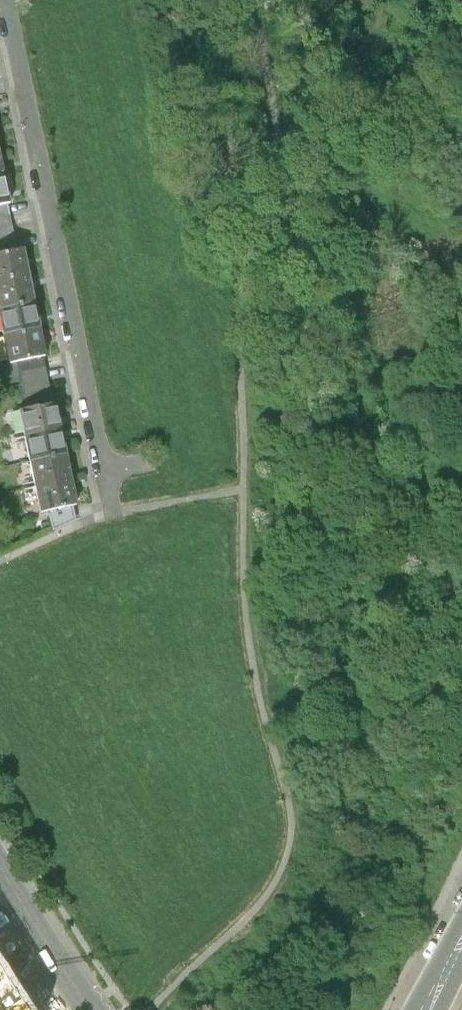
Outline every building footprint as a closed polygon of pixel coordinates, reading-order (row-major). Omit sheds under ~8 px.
[(5,116),(0,117),(0,146),(11,144),(5,116)] [(11,144),(0,146),(0,176),(17,172),(11,144)] [(17,172),(0,176),(0,205),(20,201),(23,200),(17,172)] [(20,201),(0,205),(0,211),(8,250),(30,245),(20,201)] [(34,245),(30,245),(8,250),(0,252),(0,264),(3,279),(39,272),(34,245)] [(45,299),(39,272),(3,279),(9,307),(45,299)] [(51,326),(45,299),(9,307),(15,334),(51,326)] [(57,353),(51,326),(15,334),(21,361),(36,358),(57,353)] [(66,399),(57,353),(36,358),(46,404),(66,399)] [(46,404),(30,407),(35,433),(74,425),(68,399),(66,399),(46,404)] [(74,425),(35,433),(41,460),(79,452),(74,425)] [(79,452),(41,460),(46,486),(85,478),(79,452)] [(85,478),(46,486),(52,512),(90,504),(85,478)] [(0,972),(0,1009),(25,1009),(0,972)]
